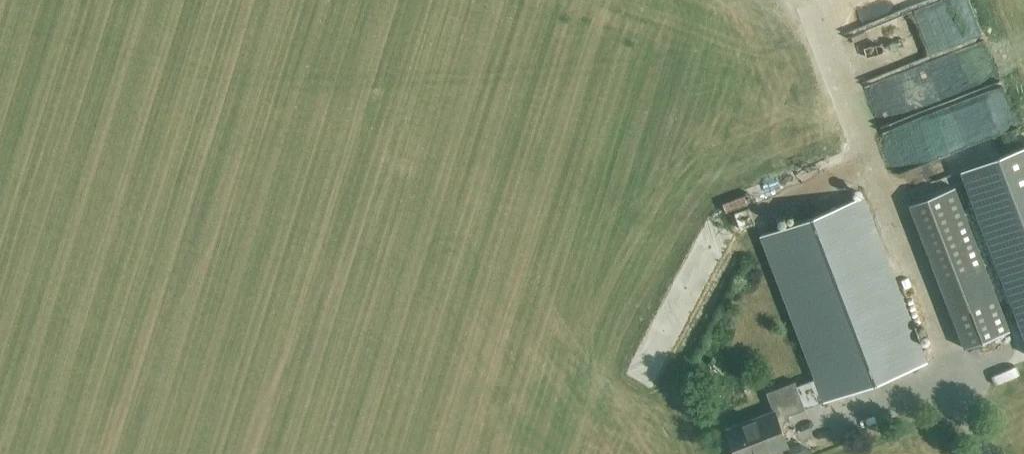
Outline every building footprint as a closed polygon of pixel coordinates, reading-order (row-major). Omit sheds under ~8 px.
[(875,127),(949,105),(960,145),(1015,129),(989,39),(860,77),(875,127)] [(1023,336),(1023,147),(961,171),(1023,336)] [(909,204),(963,348),(1009,331),(954,187),(909,204)] [(729,209),(754,202),(750,190),(726,198),(729,209)] [(823,402),(927,362),(863,196),(760,236),(815,379),(823,402)] [(815,379),(797,386),(795,382),(766,393),(773,412),(726,430),(735,453),(765,453),(787,446),(777,420),(823,402),(815,379)]
